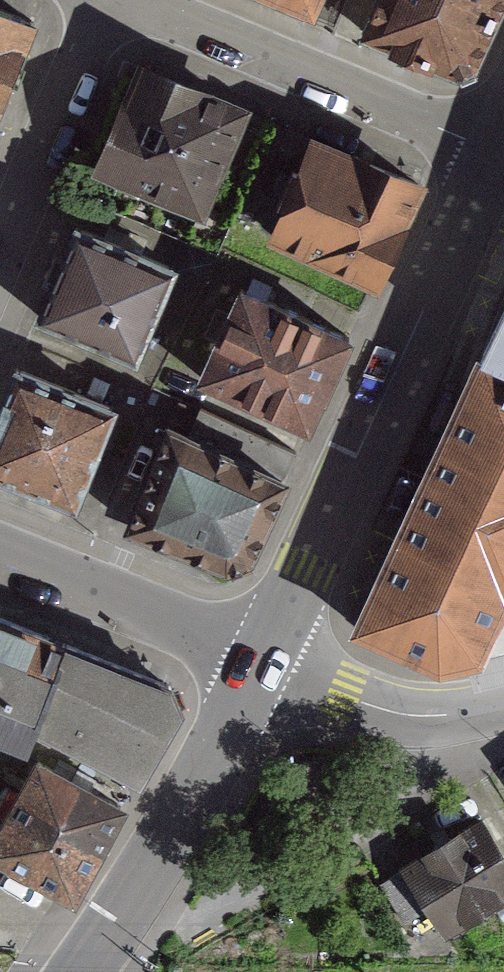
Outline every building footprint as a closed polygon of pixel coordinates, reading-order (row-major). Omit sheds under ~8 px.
[(308,15),(314,0),(271,0),(308,15)] [(368,34),(465,75),(498,0),(382,0),(368,34)] [(0,3),(0,131),(45,22),(0,3)] [(261,112),(151,66),(107,169),(217,216),(261,112)] [(423,182),(312,136),(271,235),(382,281),(423,182)] [(186,272),(80,225),(39,316),(146,363),(186,272)] [(364,328),(253,279),(211,374),(322,423),(364,328)] [(481,343),(503,353),(503,296),(481,343)] [(481,343),(353,620),(439,662),(481,652),(503,606),(503,353),(481,343)] [(18,370),(0,409),(0,472),(77,508),(120,416),(18,370)] [(170,437),(127,532),(237,582),(280,487),(170,437)] [(0,620),(0,752),(27,764),(37,743),(77,650),(0,620)] [(169,687),(77,650),(37,743),(140,786),(181,713),(169,687)] [(38,766),(0,832),(0,868),(67,905),(120,809),(38,766)] [(498,806),(415,855),(427,876),(396,894),(412,922),(441,905),(456,930),(503,902),(503,817),(498,806)]
